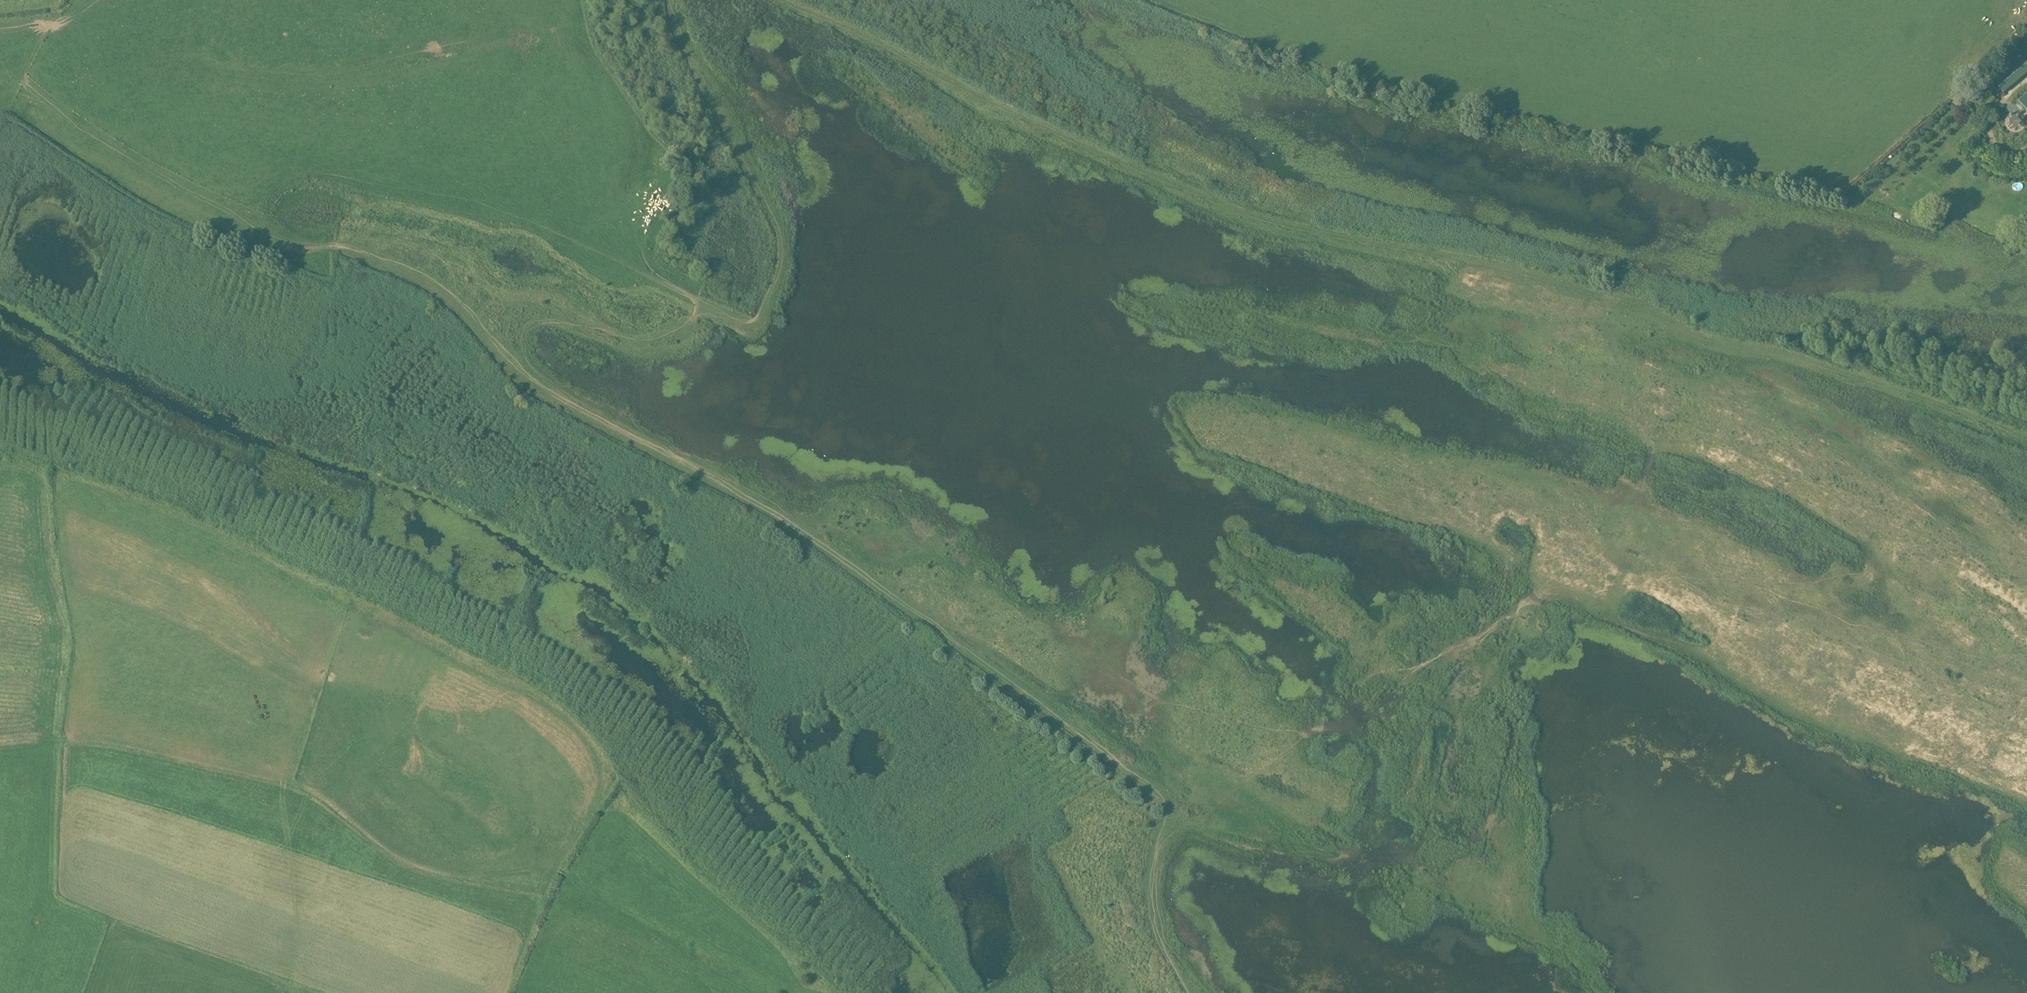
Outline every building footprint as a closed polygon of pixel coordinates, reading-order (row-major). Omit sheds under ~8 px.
[(2026,74),(2026,47),(1990,77),(2003,94),(2026,74)]
